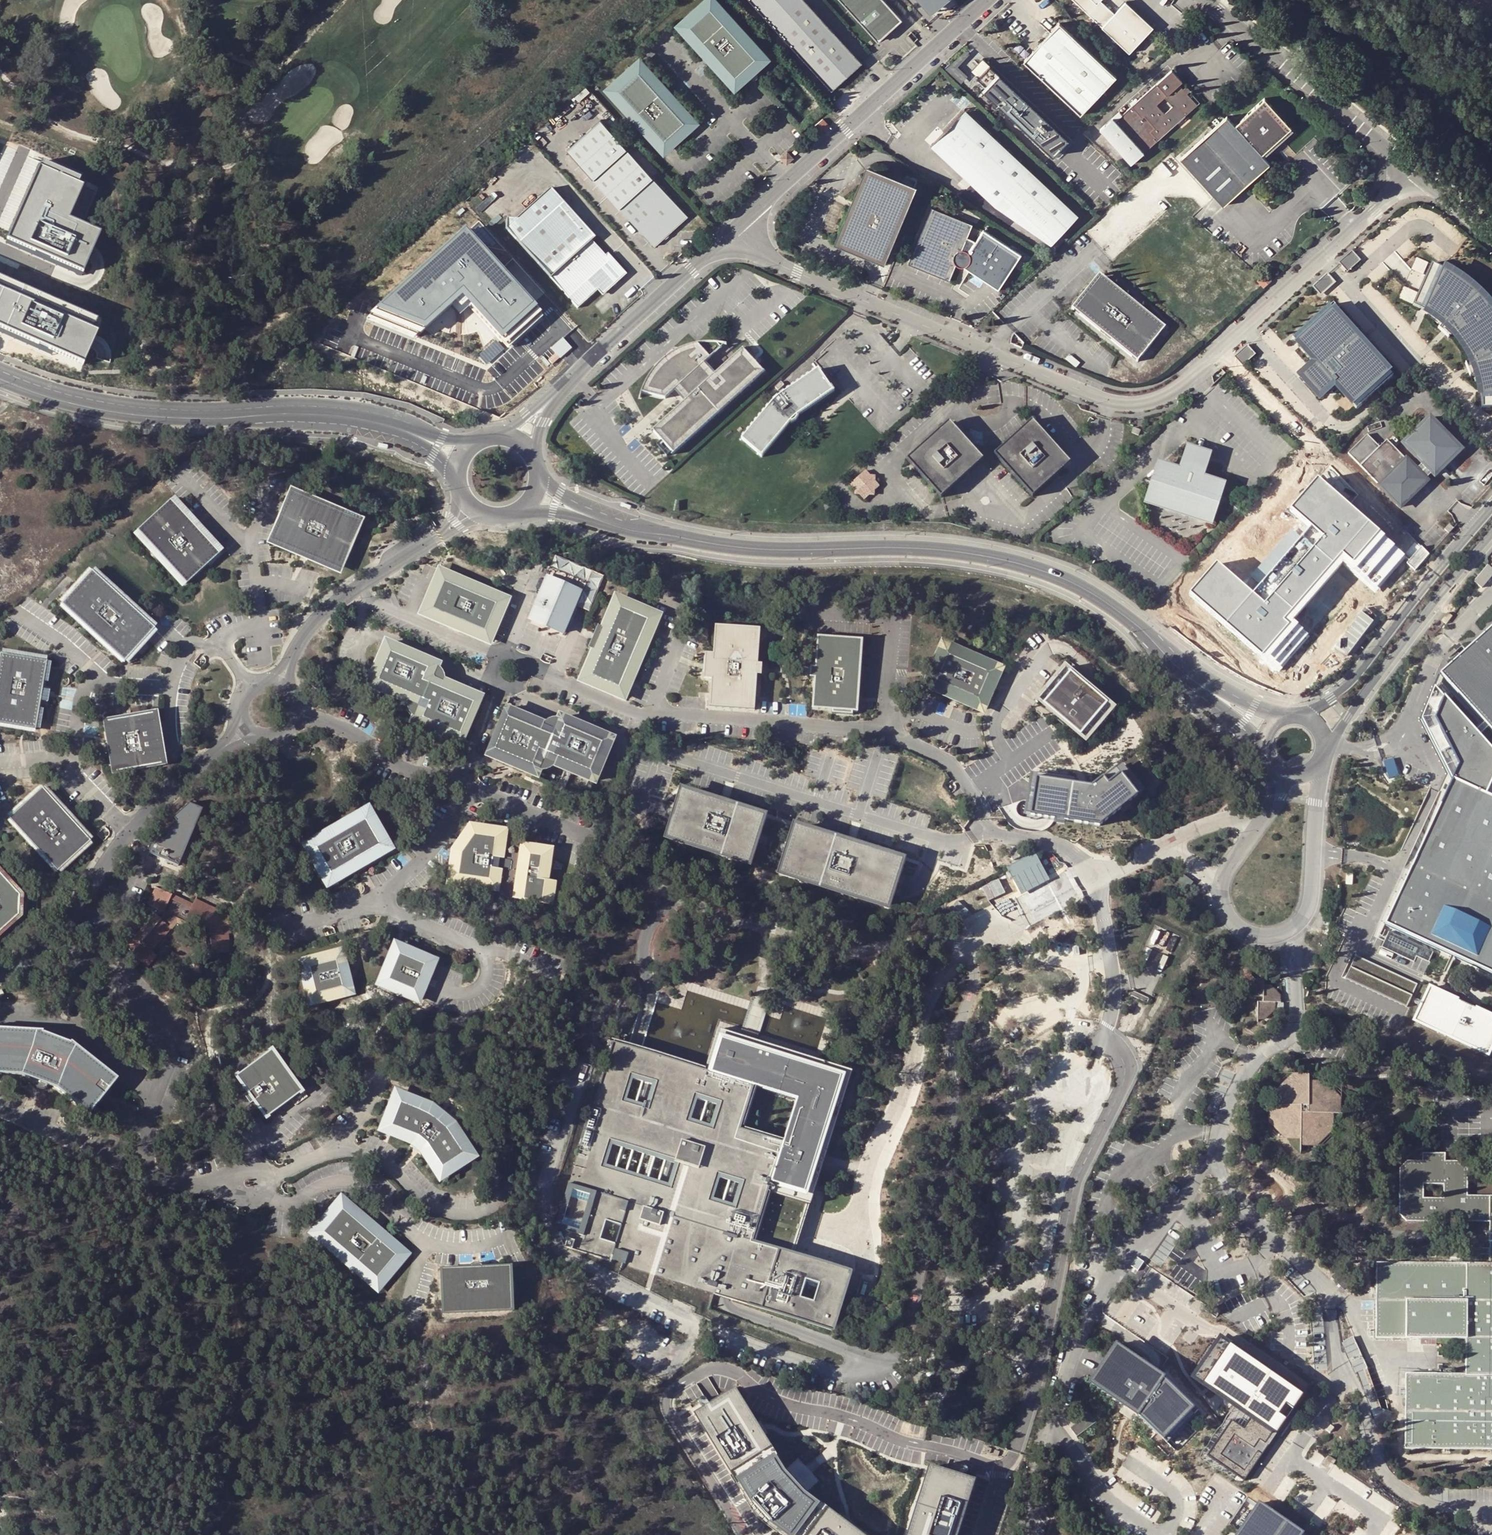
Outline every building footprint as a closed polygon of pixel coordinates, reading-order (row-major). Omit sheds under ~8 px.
[(677,20),(734,80),(765,51),(717,0),(698,0),(677,20)] [(845,100),(875,72),(807,0),(750,0),(845,100)] [(883,42),(907,20),(889,0),(846,0),(883,42)] [(940,0),(921,0),(929,10),(940,0)] [(929,10),(932,13),(947,0),(940,0),(929,10)] [(1130,55),(1154,29),(1125,5),(1116,16),(1102,4),(1105,0),(1071,0),(1130,55)] [(1083,117),(1118,81),(1062,28),(1027,64),(1083,117)] [(639,59),(608,88),(665,148),(695,119),(639,59)] [(1070,142),(993,68),(981,80),(990,89),(986,93),(1017,122),(1020,118),(1058,154),(1070,142)] [(1144,156),(1196,112),(1185,99),(1181,103),(1176,98),(1181,94),(1176,89),(1181,85),(1172,76),(1121,119),(1119,117),(1099,134),(1129,169),(1144,156)] [(977,84),(986,93),(990,89),(981,80),(977,84)] [(1185,99),(1181,94),(1176,98),(1181,103),(1185,99)] [(1229,123),(1183,163),(1223,208),(1270,168),(1262,158),(1293,132),(1267,104),(1236,131),(1229,123)] [(1029,172),(968,115),(948,137),(945,141),(943,147),(944,153),(946,158),(998,206),(1054,245),(1078,219),(1029,172)] [(567,146),(654,243),(689,214),(602,117),(567,146)] [(1054,158),(1058,154),(1020,118),(1017,122),(1054,158)] [(821,124),(817,128),(823,136),(832,128),(825,120),(821,124)] [(782,160),(788,167),(795,161),(789,154),(782,160)] [(81,179),(41,161),(6,242),(81,275),(101,232),(64,216),(81,179)] [(887,180),(868,172),(837,245),(856,253),(858,250),(863,252),(862,255),(887,266),(917,193),(892,183),(891,186),(886,184),(887,180)] [(521,202),(527,209),(553,186),(547,180),(537,177),(521,191),(521,202)] [(508,216),(507,228),(578,308),(601,288),(605,292),(612,286),(611,283),(616,278),(620,279),(624,275),(608,256),(594,240),(597,237),(553,186),(527,209),(519,216),(508,216)] [(934,211),(911,267),(952,284),(958,269),(966,251),(975,228),(934,211)] [(474,284),(477,238),(453,236),(450,282),(456,282),(467,283),(474,284)] [(966,251),(958,269),(959,269),(963,270),(967,269),(970,267),(972,264),(973,259),(972,256),(969,253),(966,251)] [(1341,265),(1349,273),(1362,262),(1354,253),(1341,265)] [(611,254),(608,256),(624,275),(620,279),(616,278),(611,283),(612,286),(605,292),(608,295),(630,275),(611,254)] [(1491,307),(1472,288),(1450,272),(1431,263),(1427,272),(1430,273),(1419,298),(1416,297),(1413,305),(1426,312),(1442,322),(1455,336),(1466,352),(1475,370),(1479,388),(1481,407),(1481,409),(1491,409),(1490,405),(1491,405),(1491,308),(1491,307)] [(1332,273),(1328,277),(1336,286),(1340,282),(1332,273)] [(1336,286),(1328,277),(1321,283),(1329,292),(1336,286)] [(83,365),(96,335),(91,333),(97,321),(0,278),(0,332),(52,356),(54,351),(83,365)] [(1098,281),(1072,313),(1136,365),(1162,334),(1098,281)] [(456,282),(456,285),(449,294),(446,294),(445,315),(475,317),(477,295),(472,295),(467,286),(467,283),(456,282)] [(1273,288),(1266,282),(1259,289),(1265,295),(1273,288)] [(1329,292),(1321,283),(1318,286),(1325,295),(1329,292)] [(446,294),(392,290),(391,315),(444,318),(445,315),(446,294)] [(475,320),(529,324),(531,299),(477,295),(475,317),(475,320)] [(1393,376),(1330,304),(1321,311),(1323,314),(1303,332),(1301,329),(1293,336),(1315,362),(1308,368),(1327,390),(1334,383),(1356,409),(1393,376)] [(656,435),(676,457),(766,376),(746,353),(716,378),(707,369),(709,367),(729,349),(721,347),(704,347),(694,350),(678,356),(663,366),(652,379),(646,391),(645,396),(668,402),(670,402),(679,394),(688,404),(656,435)] [(1247,349),(1234,361),(1242,369),(1254,357),(1247,349)] [(823,404),(836,395),(821,373),(794,392),(783,400),(774,407),(767,416),(744,443),(764,460),(786,434),(793,426),(798,421),(810,412),(823,404)] [(1063,457),(1034,424),(995,457),(1033,499),(1064,472),(1063,457)] [(950,425),(942,432),(957,433),(950,425)] [(1429,425),(1404,448),(1423,469),(1428,474),(1434,481),(1459,458),(1429,425)] [(940,500),(983,462),(957,433),(942,432),(907,462),(940,500)] [(1370,438),(1350,457),(1362,470),(1382,451),(1370,438)] [(1362,470),(1360,472),(1399,514),(1427,488),(1420,481),(1416,476),(1387,446),(1382,451),(1362,470)] [(1179,466),(1157,459),(1145,497),(1214,519),(1226,482),(1204,475),(1211,456),(1185,447),(1179,466)] [(1423,469),(1416,476),(1420,481),(1428,474),(1423,469)] [(877,488),(864,474),(849,486),(862,501),(877,488)] [(367,515),(293,483),(268,539),(342,572),(367,515)] [(1269,607),(1214,558),(1181,594),(1277,679),(1310,641),(1287,620),(1344,556),(1375,584),(1402,554),(1321,483),(1299,508),(1331,537),(1269,607)] [(170,501),(137,530),(184,583),(217,553),(170,501)] [(1447,529),(1442,534),(1447,538),(1451,533),(1447,529)] [(587,584),(550,567),(534,606),(537,607),(532,621),(562,634),(568,620),(571,621),(587,584)] [(90,569),(59,601),(122,660),(152,628),(90,569)] [(506,600),(439,572),(421,613),(488,642),(506,600)] [(582,685),(623,703),(659,622),(617,604),(604,634),(599,631),(589,653),(595,655),(582,685)] [(1438,668),(1477,704),(1491,718),(1491,610),(1438,668)] [(1362,611),(1336,641),(1348,652),(1374,622),(1362,611)] [(1459,618),(1454,614),(1448,622),(1453,626),(1459,618)] [(759,652),(760,630),(715,626),(713,654),(705,654),(703,679),(711,679),(709,707),(755,711),(755,705),(757,676),(762,676),(763,665),(758,665),(759,652)] [(815,678),(813,709),(831,710),(852,712),(858,712),(863,640),(818,637),(815,667),(815,678)] [(944,644),(926,686),(983,710),(1001,669),(944,644)] [(436,667),(386,646),(368,687),(405,704),(406,704),(418,709),(413,720),(413,721),(411,724),(432,733),(441,737),(462,746),(481,702),(444,685),(431,680),(436,667)] [(2,650),(0,662),(0,725),(35,732),(48,660),(2,650)] [(440,670),(436,667),(431,680),(444,685),(444,679),(443,674),(440,670)] [(1087,686),(1065,668),(1038,700),(1085,740),(1113,708),(1087,686)] [(316,680),(310,687),(325,700),(330,694),(316,680)] [(1444,703),(1430,724),(1438,731),(1442,735),(1446,742),(1449,748),(1452,764),(1452,771),(1450,778),(1447,788),(1471,799),(1475,787),(1477,781),(1477,780),(1477,776),(1478,765),(1478,764),(1477,760),(1477,759),(1476,753),(1476,749),(1473,739),(1468,729),(1463,720),(1455,712),(1444,703)] [(418,709),(406,704),(406,705),(405,709),(406,714),(409,718),(413,721),(413,720),(418,709)] [(1477,704),(1463,720),(1468,729),(1473,739),(1491,720),(1491,718),(1477,704)] [(543,728),(505,712),(485,757),(506,766),(515,769),(536,779),(538,774),(542,763),(553,768),(563,773),(572,776),(593,785),(611,744),(560,722),(555,734),(543,728)] [(153,713),(102,721),(112,770),(163,761),(153,713)] [(547,724),(543,728),(555,734),(560,722),(556,721),(550,722),(547,724)] [(441,737),(432,733),(430,737),(439,741),(441,737)] [(1490,786),(1491,782),(1491,759),(1476,753),(1477,759),(1477,760),(1478,764),(1478,765),(1477,776),(1477,780),(1477,781),(1490,786)] [(553,768),(542,763),(538,774),(539,775),(543,775),(547,775),(551,772),(553,768)] [(1095,784),(1100,772),(1096,770),(1092,780),(1082,785),(1079,785),(1074,780),(1037,775),(1034,791),(1037,791),(1035,800),(1033,800),(1031,815),(1068,821),(1069,823),(1071,821),(1098,825),(1139,790),(1129,780),(1127,781),(1121,775),(1122,773),(1114,765),(1092,787),(1090,786),(1095,784)] [(515,769),(506,766),(504,770),(513,774),(515,769)] [(572,776),(563,773),(561,777),(570,781),(572,776)] [(40,789),(6,821),(56,874),(90,842),(40,789)] [(748,863),(763,817),(682,791),(678,804),(672,824),(668,837),(748,863)] [(203,807),(189,802),(150,843),(147,852),(179,864),(203,807)] [(672,824),(678,804),(668,802),(665,811),(662,821),(672,824)] [(367,809),(305,842),(326,882),(388,849),(367,809)] [(898,874),(902,860),(792,826),(777,872),(887,907),(891,893),(898,874)] [(523,842),(469,830),(456,855),(452,886),(497,892),(495,905),(514,908),(515,902),(548,906),(551,884),(540,882),(541,873),(545,873),(547,855),(520,853),(523,842)] [(1022,849),(1010,855),(1013,861),(1025,855),(1022,849)] [(1036,854),(1031,856),(1043,877),(1020,889),(1010,867),(1007,869),(1028,911),(1039,906),(1058,897),(1036,854)] [(1031,856),(1010,867),(1020,889),(1043,877),(1031,856)] [(907,877),(898,874),(891,893),(901,896),(904,887),(907,877)] [(19,919),(19,899),(0,879),(0,936),(19,919)] [(166,894),(150,887),(143,903),(152,911),(157,917),(152,923),(146,918),(119,948),(140,967),(150,956),(145,951),(169,926),(193,942),(200,961),(234,952),(228,933),(213,938),(208,939),(206,931),(210,930),(217,912),(189,899),(186,907),(164,897),(166,894)] [(1443,906),(1434,924),(1426,920),(1411,925),(1406,935),(1386,928),(1422,953),(1424,948),(1480,972),(1491,947),(1491,929),(1443,906)] [(152,911),(146,918),(152,923),(157,917),(152,911)] [(210,930),(206,931),(208,939),(213,938),(228,933),(231,933),(217,912),(210,930)] [(1363,975),(1339,965),(1339,980),(1404,1013),(1412,997),(1402,992),(1422,953),(1386,928),(1363,975)] [(434,966),(393,946),(375,984),(416,1003),(434,966)] [(345,991),(337,950),(296,959),(305,1000),(345,991)] [(1262,987),(1262,980),(1252,980),(1245,988),(1245,998),(1261,998),(1261,1003),(1254,1003),(1255,1018),(1263,1018),(1271,1011),(1271,1003),(1278,1003),(1278,996),(1269,986),(1262,987)] [(1428,991),(1412,1023),(1484,1060),(1491,1044),(1491,1023),(1476,1015),(1458,1006),(1428,991)] [(1462,1000),(1458,1006),(1476,1015),(1477,1013),(1462,1000)] [(782,1194),(811,1204),(851,1069),(718,1028),(706,1068),(615,1039),(557,1226),(575,1231),(590,1235),(584,1254),(836,1331),(854,1270),(832,1263),(796,1252),(766,1242),(782,1194)] [(22,1081),(31,1084),(30,1086),(31,1089),(32,1090),(35,1092),(43,1094),(46,1093),(48,1091),(58,1093),(90,1120),(97,1110),(111,1093),(118,1084),(71,1047),(70,1048),(43,1038),(43,1036),(0,1033),(0,1079),(22,1081)] [(271,1055),(236,1082),(248,1098),(254,1106),(266,1123),(302,1096),(271,1055)] [(1322,1085),(1307,1085),(1307,1076),(1293,1076),(1277,1090),(1277,1105),(1270,1105),(1270,1121),(1283,1136),(1298,1136),(1298,1143),(1314,1144),(1331,1129),(1330,1116),(1339,1115),(1338,1100),(1322,1085)] [(111,1093),(97,1110),(98,1110),(101,1110),(104,1109),(106,1107),(108,1105),(111,1100),(111,1096),(111,1093)] [(248,1098),(244,1101),(250,1109),(254,1106),(248,1098)] [(424,1109),(398,1099),(384,1135),(413,1147),(414,1147),(423,1155),(425,1156),(442,1183),(475,1161),(454,1129),(444,1121),(432,1112),(424,1109)] [(1473,1194),(1474,1167),(1466,1159),(1451,1159),(1451,1151),(1428,1151),(1428,1159),(1412,1159),(1405,1166),(1405,1212),(1412,1220),(1491,1220),(1491,1194),(1473,1194)] [(796,1252),(811,1204),(782,1194),(766,1242),(796,1252)] [(406,1259),(341,1205),(312,1239),(378,1294),(406,1259)] [(1382,1261),(1381,1336),(1472,1337),(1471,1372),(1411,1371),(1410,1447),(1491,1447),(1491,1262),(1382,1261)] [(512,1270),(443,1273),(444,1320),(514,1317),(512,1270)] [(1228,1420),(1206,1455),(1244,1478),(1297,1389),(1212,1338),(1189,1376),(1250,1413),(1241,1428),(1228,1420)] [(1107,1343),(1082,1382),(1173,1442),(1198,1402),(1107,1343)] [(735,1389),(715,1402),(695,1414),(744,1493),(745,1493),(778,1529),(777,1531),(783,1534),(862,1534),(846,1523),(806,1493),(803,1496),(791,1483),(780,1471),(784,1469),(759,1428),(735,1389)] [(1090,1413),(1072,1427),(1078,1434),(1095,1421),(1090,1413)] [(930,1467),(916,1512),(908,1534),(957,1534),(974,1481),(930,1467)] [(1400,1524),(1374,1505),(1347,1486),(1346,1488),(1319,1526),(1288,1504),(1273,1527),(1267,1534),(1393,1534),(1400,1524)] [(1273,1527),(1241,1505),(1220,1534),(1267,1534),(1273,1527)] [(1400,1524),(1393,1534),(1416,1534),(1400,1524)]
